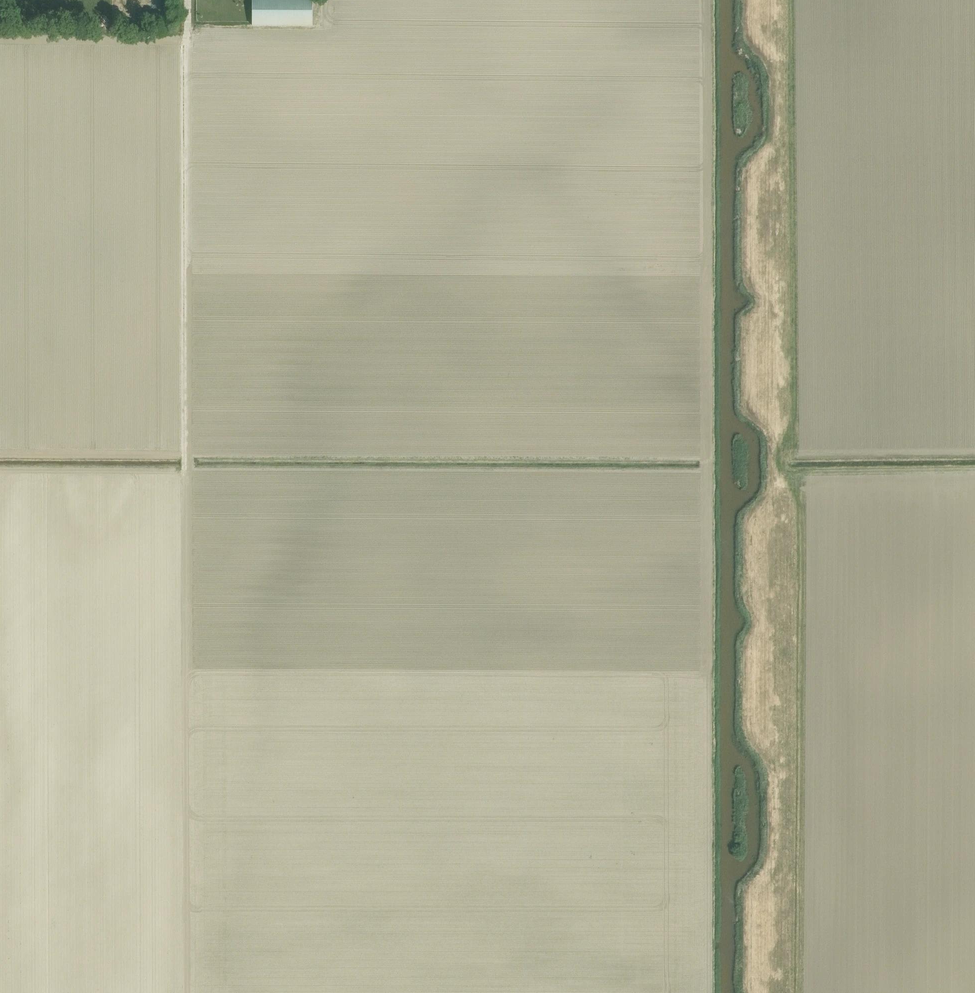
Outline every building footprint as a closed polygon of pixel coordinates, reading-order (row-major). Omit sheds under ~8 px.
[(252,26),(312,26),(312,0),(252,0),(252,26)]
